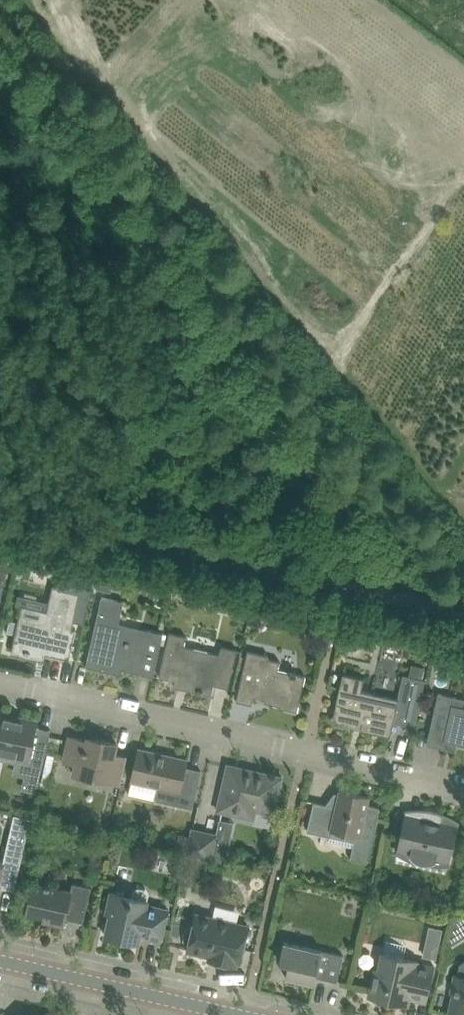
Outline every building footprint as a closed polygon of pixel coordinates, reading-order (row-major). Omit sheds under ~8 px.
[(8,570),(14,572),(17,557),(0,553),(0,606),(8,570)] [(16,634),(16,635),(19,636),(16,650),(26,652),(26,653),(31,654),(39,655),(40,650),(46,652),(46,653),(70,659),(76,631),(73,630),(75,621),(84,623),(94,579),(62,571),(58,587),(53,586),(46,619),(21,613),(19,622),(16,634)] [(99,578),(97,588),(112,592),(114,581),(99,578)] [(103,596),(87,666),(108,671),(120,674),(121,669),(154,676),(164,633),(149,630),(147,635),(118,629),(124,601),(103,596)] [(237,609),(236,616),(238,620),(245,622),(248,611),(237,609)] [(10,620),(7,632),(16,634),(19,622),(10,620)] [(188,689),(212,695),(214,684),(229,688),(238,650),(222,646),(220,654),(185,646),(187,636),(170,632),(160,677),(190,684),(188,689)] [(280,707),(298,711),(306,676),(279,669),(281,661),(268,658),(269,655),(248,650),(237,701),(252,704),(254,697),(272,701),(271,703),(280,706),(280,707)] [(412,664),(409,676),(422,679),(425,667),(412,664)] [(364,729),(365,730),(391,736),(397,708),(417,713),(414,727),(415,727),(426,680),(422,679),(409,676),(404,674),(398,698),(362,690),(365,678),(344,673),(337,703),(339,703),(335,721),(355,725),(355,723),(362,725),(362,726),(362,727),(363,728),(364,729)] [(427,744),(456,751),(457,743),(463,745),(463,707),(454,704),(456,697),(439,693),(432,725),(427,744)] [(52,730),(38,727),(39,721),(23,717),(22,721),(7,717),(8,714),(0,712),(0,755),(30,762),(31,756),(45,759),(52,730)] [(70,736),(66,755),(64,761),(77,763),(74,774),(121,785),(128,756),(115,754),(118,743),(89,736),(88,740),(70,736)] [(140,748),(135,768),(132,781),(159,786),(156,799),(193,808),(202,770),(200,770),(199,772),(185,769),(188,759),(167,754),(166,757),(158,755),(158,752),(140,748)] [(228,764),(218,810),(254,818),(256,812),(274,816),(276,807),(283,777),(276,775),(277,774),(272,772),(271,774),(254,770),(253,772),(243,770),(243,768),(228,764)] [(351,858),(368,862),(381,807),(368,804),(369,797),(341,790),(337,807),(314,801),(308,831),(331,836),(330,841),(354,846),(351,858)] [(442,820),(406,812),(397,851),(411,854),(412,855),(413,857),(414,858),(416,860),(419,861),(422,862),(426,863),(429,863),(431,862),(432,862),(434,861),(437,860),(450,863),(459,822),(455,819),(451,817),(447,815),(443,814),(442,815),(443,815),(442,820)] [(4,863),(0,862),(0,887),(15,890),(31,818),(15,815),(4,863)] [(187,854),(212,859),(218,834),(193,829),(191,837),(187,854)] [(180,834),(176,851),(187,854),(191,837),(180,834)] [(260,858),(259,864),(262,870),(268,871),(273,868),(275,863),(271,858),(265,855),(260,858)] [(34,882),(31,894),(27,913),(44,917),(43,921),(65,926),(66,918),(84,922),(92,887),(73,883),(72,891),(34,882)] [(112,892),(111,894),(107,913),(111,914),(106,936),(139,943),(140,935),(162,940),(169,909),(148,904),(150,894),(147,888),(140,886),(134,889),(133,896),(112,892)] [(209,959),(236,965),(237,961),(240,962),(249,926),(197,914),(193,928),(190,927),(186,930),(184,939),(187,943),(190,944),(188,950),(210,955),(209,959)] [(463,942),(463,919),(457,917),(450,944),(453,948),(463,942)] [(430,927),(428,935),(441,938),(443,929),(430,927)] [(286,977),(315,983),(316,976),(338,981),(344,955),(284,941),(280,960),(289,962),(286,977)] [(374,976),(369,996),(400,1003),(409,1005),(410,998),(427,1001),(431,982),(435,965),(418,962),(419,960),(383,952),(379,969),(375,968),(374,976)] [(460,964),(458,975),(456,974),(451,992),(454,993),(449,1014),(454,1014),(463,1014),(463,962),(460,964)]
